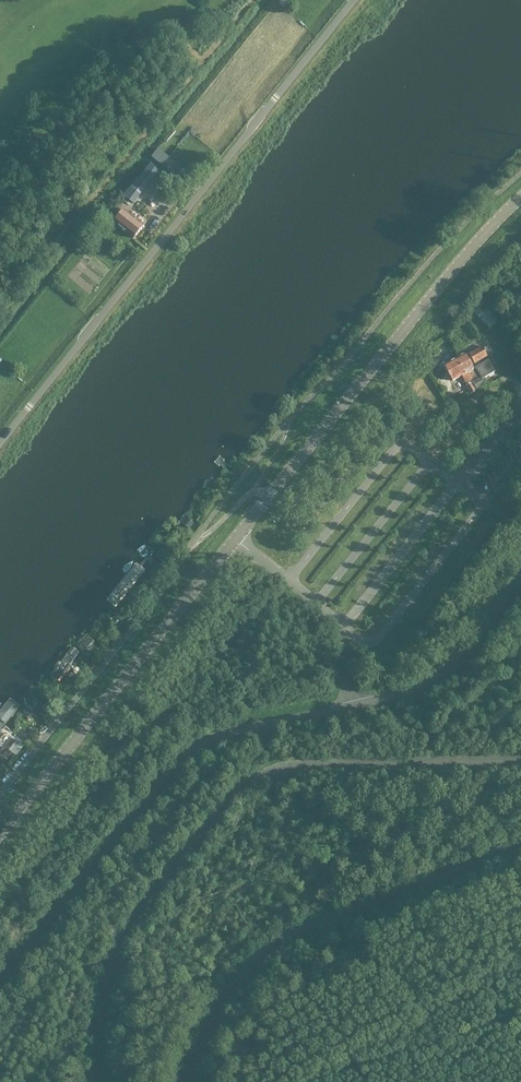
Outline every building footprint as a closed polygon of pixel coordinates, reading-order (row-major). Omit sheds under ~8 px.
[(152,157),(163,164),(169,155),(159,147),(152,157)] [(150,164),(142,174),(151,181),(159,171),(150,164)] [(137,179),(124,196),(133,204),(147,187),(137,179)] [(133,212),(130,215),(123,209),(113,222),(133,238),(144,225),(137,220),(139,217),(133,212)] [(99,222),(93,230),(99,236),(106,227),(99,222)] [(499,315),(491,319),(502,339),(510,334),(499,315)] [(474,363),(487,356),(482,347),(469,354),(474,363)] [(454,358),(467,382),(476,377),(472,370),(474,369),(465,352),(454,358)] [(465,383),(467,382),(454,358),(443,364),(452,381),(461,376),(465,383)] [(480,379),(492,372),(486,362),(475,369),(480,377),(472,381),(476,389),(484,385),(480,379)] [(471,394),(476,391),(472,383),(466,386),(471,394)] [(135,561),(105,599),(116,608),(146,570),(135,561)] [(72,646),(50,675),(58,681),(80,652),(72,646)] [(0,710),(0,730),(20,705),(10,697),(0,710)]
